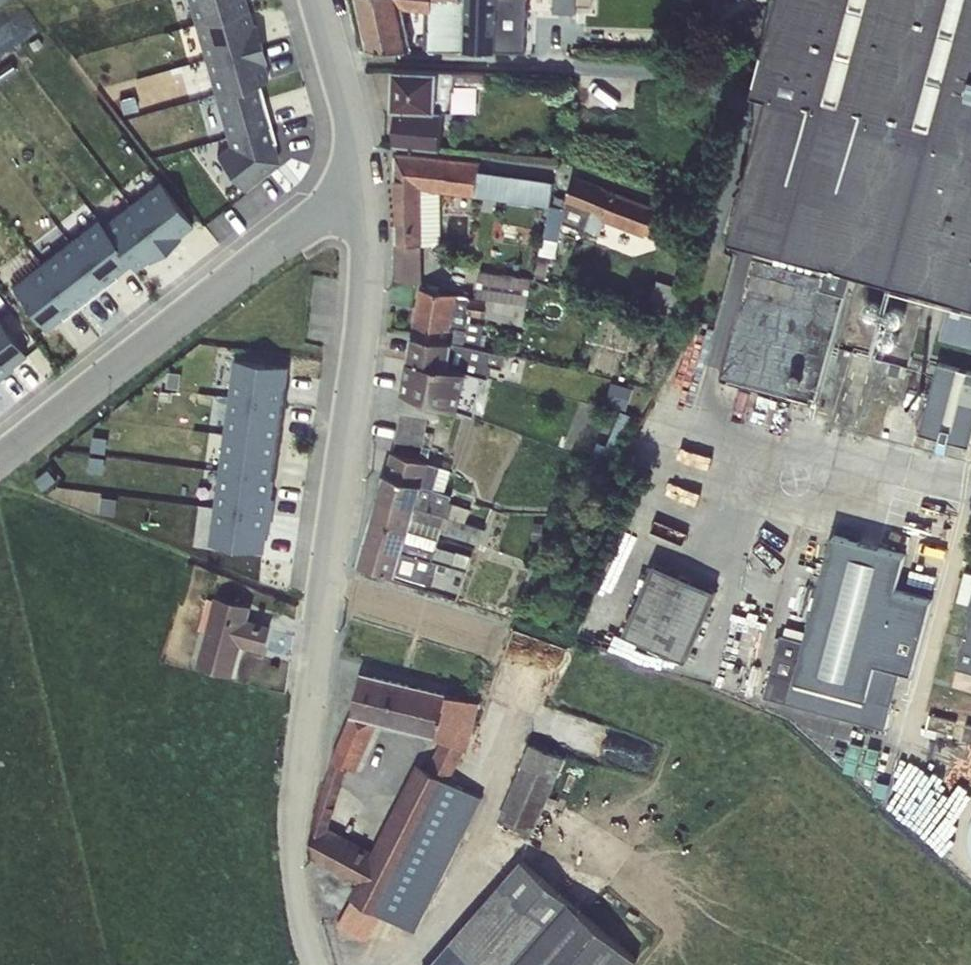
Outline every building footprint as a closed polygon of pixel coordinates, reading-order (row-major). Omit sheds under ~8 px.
[(281,168),(261,75),(264,74),(249,0),(197,0),(227,145),(226,145),(233,178),(281,168)] [(360,48),(412,47),(410,38),(425,41),(425,50),(500,53),(501,0),(350,0),(360,48)] [(578,8),(578,0),(558,0),(558,8),(578,8)] [(728,232),(756,238),(717,371),(817,401),(857,272),(970,296),(970,0),(764,0),(728,232)] [(439,65),(391,65),(393,144),(449,146),(439,65)] [(455,81),(454,108),(481,108),(482,82),(455,81)] [(482,159),(394,153),(397,282),(421,282),(423,244),(442,243),(442,194),(549,205),(547,236),(564,241),(566,223),(586,225),(593,209),(658,234),(666,210),(553,173),(480,168),(482,159)] [(40,324),(194,227),(164,179),(10,276),(40,324)] [(473,294),(419,289),(394,441),(449,452),(459,406),(473,413),(481,375),(490,374),(493,367),(504,368),(506,355),(468,340),(473,294)] [(0,316),(0,379),(28,364),(3,315),(0,316)] [(270,550),(291,360),(236,354),(215,544),(270,550)] [(970,441),(970,366),(938,359),(923,430),(970,441)] [(377,470),(357,558),(397,571),(405,548),(429,558),(450,493),(434,484),(442,467),(395,450),(391,470),(377,470)] [(821,524),(780,677),(860,698),(875,662),(905,667),(924,594),(901,582),(901,548),(821,524)] [(710,585),(651,562),(623,634),(689,659),(710,585)] [(945,684),(970,691),(970,590),(945,684)] [(256,603),(213,592),(195,664),(235,675),(244,646),(267,649),(273,625),(250,616),(256,603)] [(483,699),(360,669),(305,856),(370,888),(364,901),(352,896),(334,925),(368,942),(381,914),(416,929),(483,795),(452,777),(483,699)] [(564,754),(528,740),(497,818),(532,834),(564,754)] [(636,959),(520,857),(424,964),(631,964),(636,959)]
